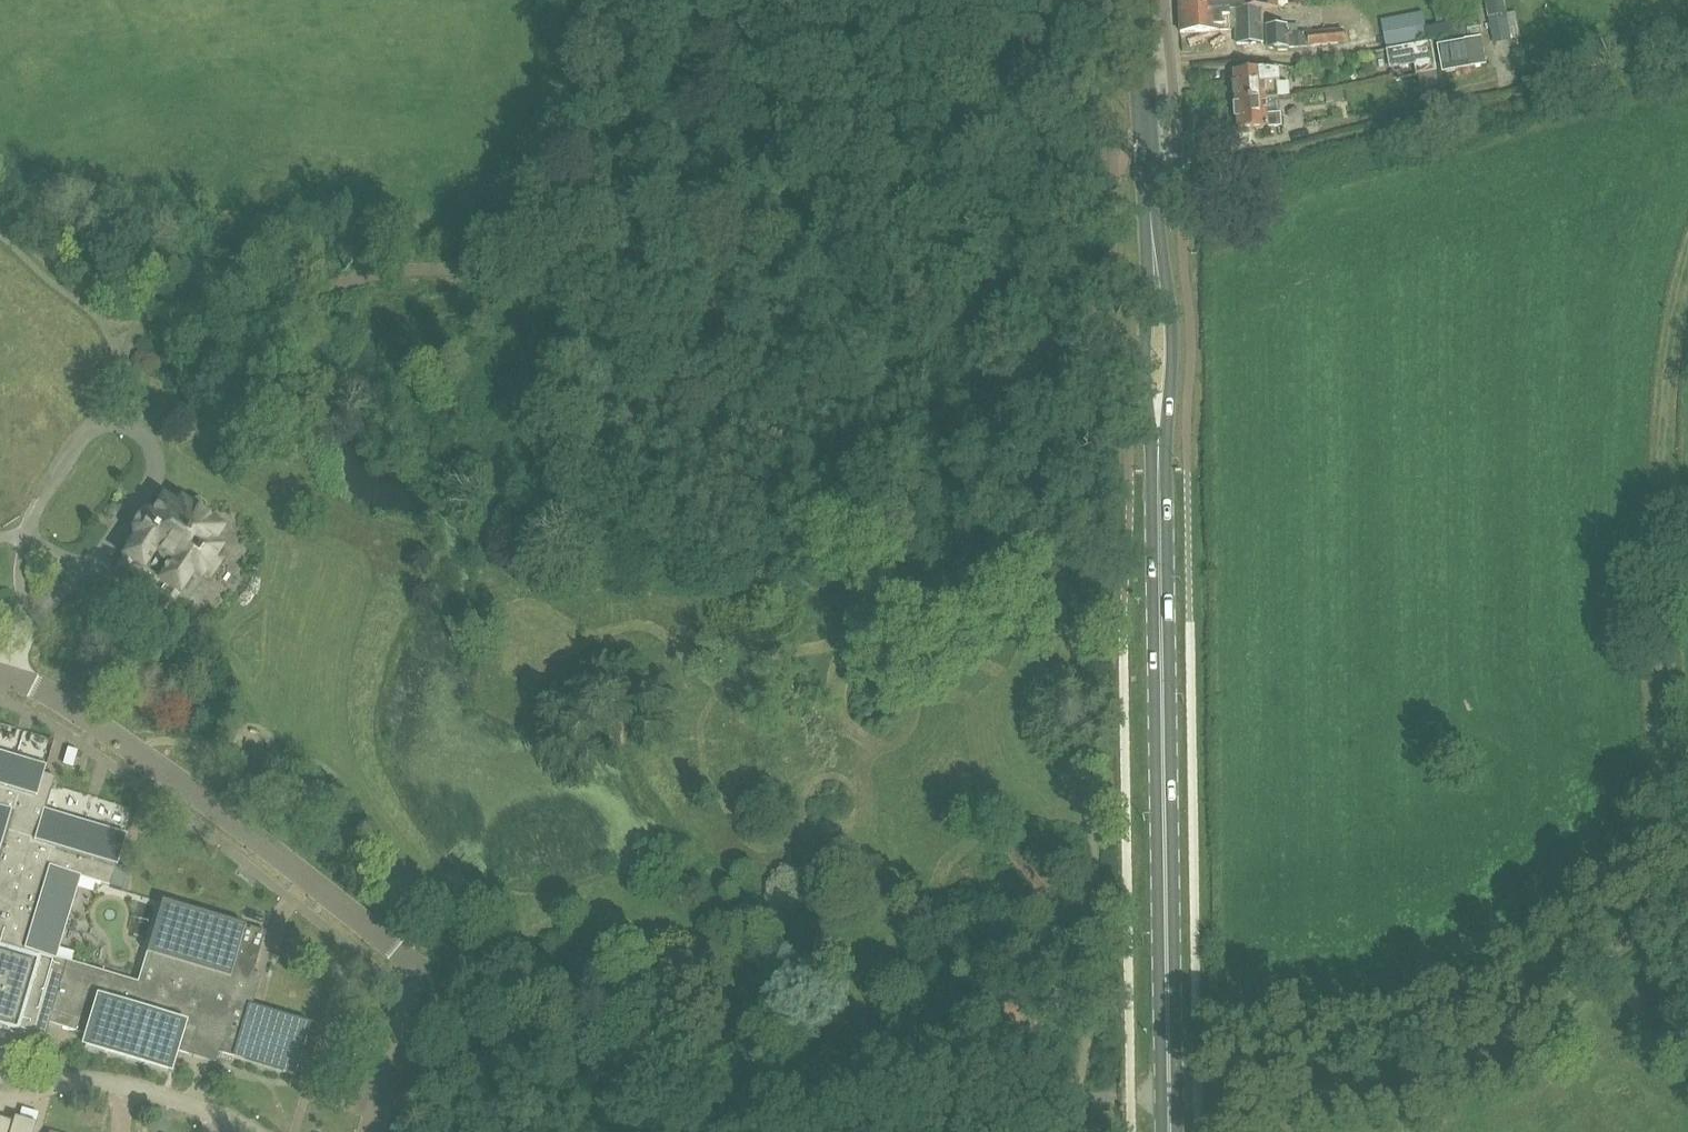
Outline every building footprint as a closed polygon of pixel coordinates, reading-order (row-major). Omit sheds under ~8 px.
[(1266,6),(1278,5),(1278,0),(1179,0),(1180,11),(1266,6)] [(1443,6),(1443,8),(1430,10),(1433,26),(1428,26),(1425,12),(1381,21),(1386,49),(1460,35),(1455,4),(1443,6)] [(1266,6),(1180,11),(1180,33),(1238,29),(1239,43),(1268,42),(1266,6)] [(1512,41),(1508,22),(1507,14),(1489,17),(1494,45),(1512,41)] [(1466,41),(1438,45),(1443,73),(1487,65),(1482,38),(1466,41)] [(1435,74),(1430,47),(1429,44),(1386,52),(1389,69),(1422,64),(1424,76),(1435,74)] [(1235,99),(1267,97),(1279,96),(1278,81),(1281,81),(1280,72),(1265,68),(1233,70),(1235,99)] [(1343,91),(1334,92),(1335,103),(1344,101),(1343,91)] [(1235,99),(1237,129),(1280,126),(1280,113),(1268,114),(1267,97),(1235,99)] [(171,588),(163,599),(172,605),(176,599),(180,594),(189,601),(205,578),(209,581),(225,559),(220,555),(224,548),(217,543),(226,530),(204,515),(206,511),(204,504),(198,500),(190,502),(188,505),(181,500),(177,507),(163,498),(152,515),(149,513),(143,514),(134,528),(134,534),(137,537),(116,568),(124,573),(132,562),(171,588)] [(13,1049),(30,1054),(34,1052),(44,1046),(48,1030),(65,1035),(69,1036),(87,1042),(85,1050),(168,1074),(171,1064),(174,1054),(199,1061),(205,1063),(209,1049),(218,1052),(216,1056),(262,1069),(294,1079),(309,1028),(289,1022),(276,1018),(248,1010),(257,980),(249,978),(254,960),(262,936),(161,906),(152,938),(138,987),(85,971),(73,968),(59,964),(62,954),(80,893),(82,883),(97,888),(108,891),(112,892),(114,888),(120,867),(128,840),(126,839),(40,814),(50,781),(41,779),(44,770),(0,757),(0,1056),(13,1049)] [(36,1123),(14,1117),(9,1131),(33,1131),(36,1123)]
